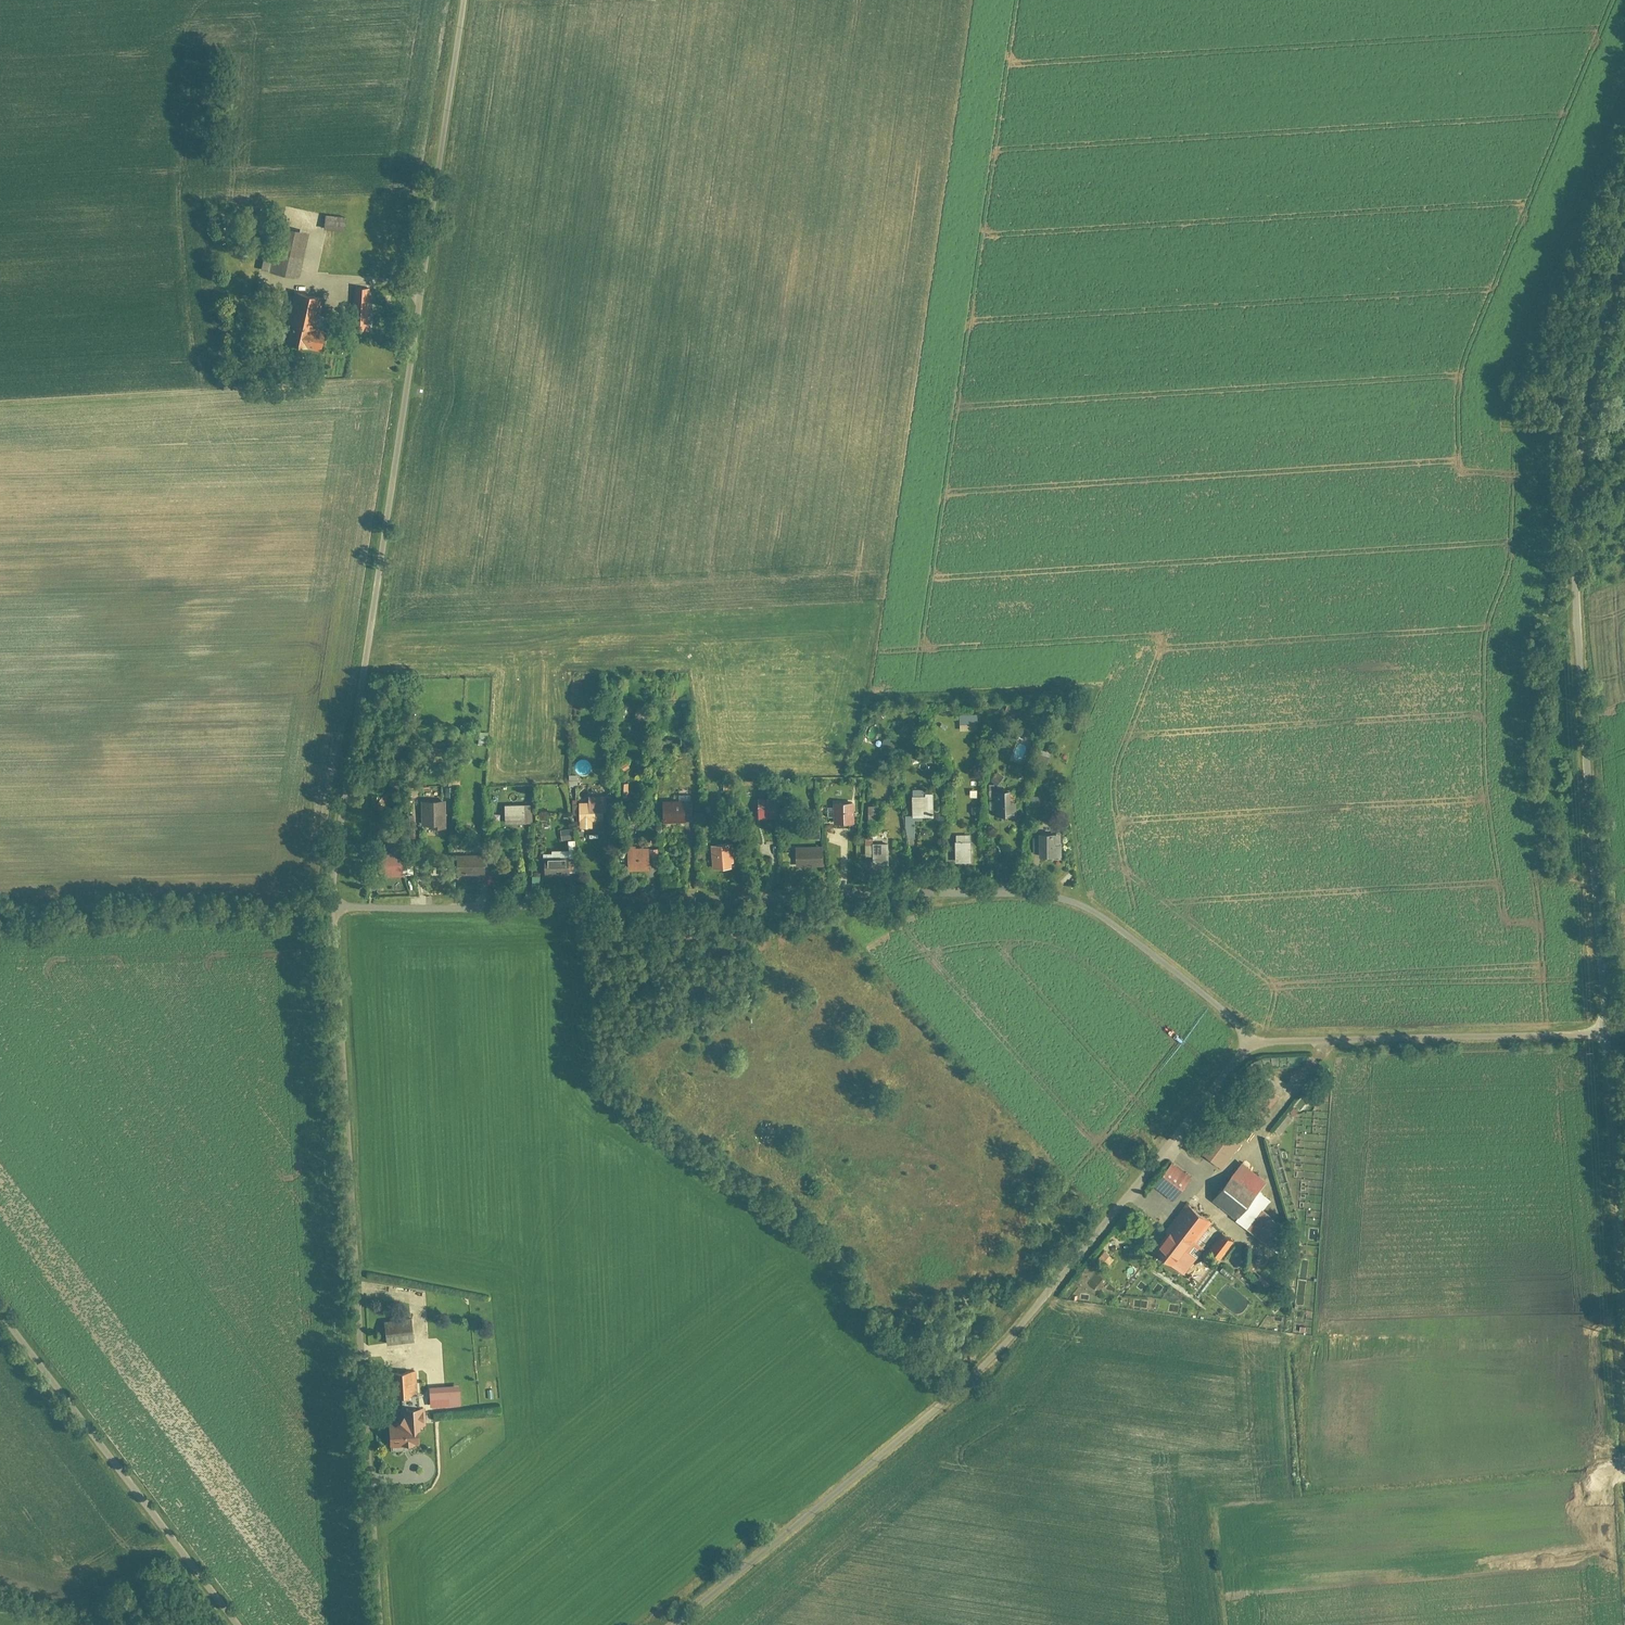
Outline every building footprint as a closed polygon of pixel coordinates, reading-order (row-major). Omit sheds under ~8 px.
[(328,199),(326,231),(346,233),(348,200),(328,199)] [(277,208),(264,269),(302,278),(315,216),(277,208)] [(355,289),(352,331),(371,332),(373,290),(355,289)] [(324,300),(298,294),(286,344),(325,353),(329,336),(316,334),(324,300)] [(645,714),(645,725),(654,725),(653,714),(645,714)] [(477,732),(477,747),(488,747),(488,732),(477,732)] [(570,782),(570,796),(578,796),(578,782),(570,782)] [(723,785),(723,794),(736,793),(735,784),(723,785)] [(616,786),(616,801),(629,801),(629,786),(616,786)] [(993,791),(994,816),(1013,815),(1012,790),(993,791)] [(914,791),(915,819),(936,819),(935,791),(914,791)] [(505,795),(505,806),(501,806),(502,825),(529,824),(528,804),(525,804),(524,794),(505,795)] [(579,807),(581,830),(604,828),(603,817),(609,817),(607,797),(591,798),(591,806),(579,807)] [(663,802),(665,822),(690,820),(688,800),(663,802)] [(760,803),(761,821),(782,820),(780,801),(760,803)] [(424,803),(425,828),(444,827),(443,803),(424,803)] [(853,824),(853,803),(835,804),(836,824),(853,824)] [(866,807),(868,821),(880,820),(879,805),(866,807)] [(905,820),(906,843),(917,843),(916,820),(905,820)] [(1042,837),(1043,861),(1063,860),(1062,836),(1042,837)] [(956,837),(956,862),(972,862),(973,837),(956,837)] [(874,844),(874,869),(889,869),(889,844),(874,844)] [(629,847),(629,870),(651,869),(651,846),(629,847)] [(716,847),(717,871),(735,871),(735,846),(716,847)] [(797,850),(798,872),(824,870),(823,848),(797,850)] [(380,854),(379,879),(405,879),(406,855),(380,854)] [(459,855),(460,875),(487,874),(486,854),(459,855)] [(547,855),(547,874),(574,874),(574,854),(547,855)] [(409,879),(418,878),(416,859),(408,860),(409,879)] [(1257,1080),(1242,1102),(1264,1118),(1280,1096),(1257,1080)] [(1228,1115),(1203,1151),(1225,1167),(1250,1131),(1228,1115)] [(1287,1225),(1268,1211),(1274,1203),(1260,1193),(1269,1181),(1245,1163),(1216,1202),(1272,1245),(1287,1225)] [(1173,1164),(1157,1185),(1177,1200),(1193,1178),(1173,1164)] [(1205,1246),(1196,1240),(1210,1221),(1188,1205),(1154,1250),(1185,1273),(1205,1246)] [(1223,1234),(1213,1250),(1225,1258),(1235,1242),(1223,1234)] [(1097,1263),(1105,1273),(1117,1262),(1108,1252),(1097,1263)] [(387,1320),(388,1340),(415,1339),(414,1319),(387,1320)] [(418,1374),(391,1375),(392,1404),(420,1403),(418,1374)] [(431,1410),(443,1410),(443,1396),(431,1396),(431,1410)] [(392,1421),(393,1448),(422,1447),(421,1409),(402,1409),(402,1420),(392,1421)]
